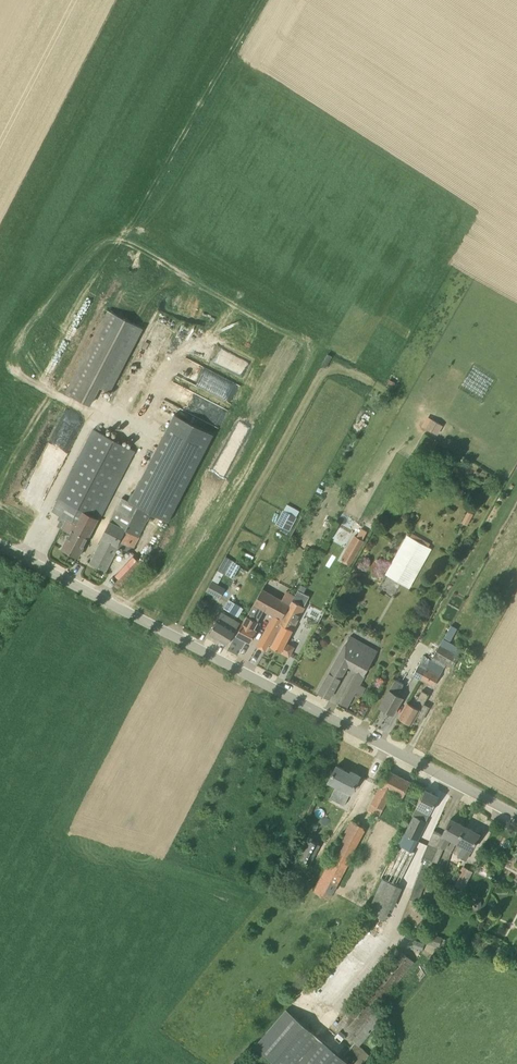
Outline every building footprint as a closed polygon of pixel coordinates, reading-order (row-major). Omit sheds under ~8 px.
[(108,311),(66,393),(90,406),(99,387),(109,392),(142,328),(108,311)] [(388,384),(393,388),(396,383),(390,379),(388,384)] [(132,493),(128,501),(151,513),(169,522),(214,434),(175,414),(134,494),(132,493)] [(426,429),(437,435),(443,426),(432,419),(426,429)] [(51,430),(34,470),(57,479),(73,439),(51,430)] [(53,512),(63,517),(58,526),(71,533),(63,549),(78,557),(134,450),(95,430),(53,512)] [(119,546),(131,552),(151,513),(128,501),(122,498),(102,538),(103,538),(90,563),(106,571),(119,546)] [(288,504),(284,510),(293,515),(297,517),(300,511),(288,504)] [(290,531),(297,518),(284,511),(277,524),(290,531)] [(468,512),(462,523),(467,525),(473,514),(468,512)] [(365,534),(369,527),(371,523),(365,519),(359,531),(365,534)] [(410,537),(408,536),(386,574),(410,587),(431,549),(429,547),(431,544),(412,533),(410,537)] [(355,534),(346,549),(356,555),(365,539),(355,534)] [(234,562),(226,575),(233,579),(241,566),(234,562)] [(226,588),(212,580),(206,591),(220,599),(226,588)] [(274,635),(295,596),(288,592),(268,580),(237,634),(251,642),(257,630),(254,628),(264,609),(275,614),(258,645),(266,650),(271,640),(274,635)] [(310,596),(299,590),(296,596),(295,596),(274,635),(277,637),(272,647),(289,656),(294,647),(286,643),(297,621),(305,607),(310,596)] [(229,599),(223,608),(229,612),(234,603),(229,599)] [(228,645),(240,623),(222,612),(209,634),(228,645)] [(450,641),(457,629),(451,625),(444,638),(450,641)] [(376,650),(349,635),(319,692),(330,698),(347,665),(358,671),(341,703),(340,702),(340,703),(347,706),(355,691),(361,694),(365,687),(359,684),(376,650)] [(431,660),(444,668),(446,665),(452,669),(463,650),(443,639),(431,660)] [(421,679),(431,660),(423,656),(413,675),(421,679)] [(434,686),(444,668),(431,660),(421,679),(434,686)] [(393,714),(403,698),(398,695),(404,685),(395,680),(380,707),(393,714)] [(421,710),(430,695),(423,691),(414,706),(408,702),(399,717),(412,725),(416,717),(422,720),(426,713),(421,710)] [(329,781),(342,788),(336,801),(344,805),(351,793),(360,776),(351,771),(350,773),(337,766),(329,781)] [(389,770),(372,803),(384,809),(392,792),(403,797),(411,782),(389,770)] [(425,789),(417,805),(403,833),(405,833),(417,840),(427,821),(426,821),(439,796),(425,789)] [(384,809),(372,803),(368,810),(380,816),(384,809)] [(346,819),(314,893),(330,900),(362,826),(346,819)] [(450,839),(457,842),(465,826),(451,819),(442,835),(434,830),(428,844),(422,857),(433,861),(439,847),(444,849),(450,839)] [(480,834),(465,826),(457,842),(464,846),(458,856),(466,860),(471,850),(480,834)] [(310,840),(299,861),(305,864),(306,863),(310,865),(320,845),(316,843),(310,840)] [(399,885),(415,853),(399,844),(382,878),(399,885)] [(448,882),(444,891),(456,897),(461,888),(464,890),(474,871),(463,866),(454,884),(448,882)] [(430,872),(421,869),(410,899),(418,902),(430,872)] [(482,909),(482,902),(473,903),(474,910),(482,909)] [(439,911),(432,912),(433,920),(440,919),(439,911)] [(442,937),(426,932),(423,942),(440,947),(442,937)] [(415,940),(412,947),(422,951),(425,945),(415,940)] [(400,950),(339,1024),(335,1021),(332,1024),(359,1046),(383,1018),(373,1011),(414,962),(400,950)] [(327,1000),(358,964),(344,952),(313,988),(327,1000)] [(286,1010),(286,1009),(254,1047),(275,1063),(295,1063),(318,1037),(286,1010)] [(318,1037),(295,1063),(351,1063),(318,1037)]
